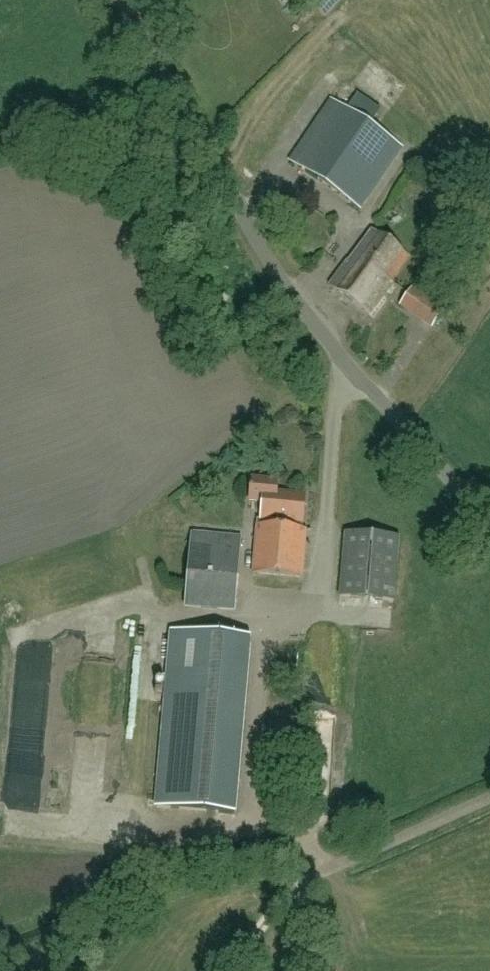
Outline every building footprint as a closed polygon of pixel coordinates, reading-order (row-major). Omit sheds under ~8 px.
[(362,209),(403,149),(332,100),(290,160),(362,209)] [(391,283),(409,258),(371,230),(349,259),(349,258),(330,283),(370,313),(392,284),(391,283)] [(444,309),(424,296),(413,312),(433,326),(444,309)] [(302,578),(307,529),(303,529),(306,495),(277,492),(278,480),(252,478),(250,500),(262,502),(261,521),(259,521),(254,574),(302,578)] [(235,610),(242,537),(191,532),(185,605),(235,610)] [(399,537),(345,532),(339,596),(393,601),(399,537)] [(251,638),(170,631),(166,679),(170,679),(158,808),(235,815),(251,638)]
